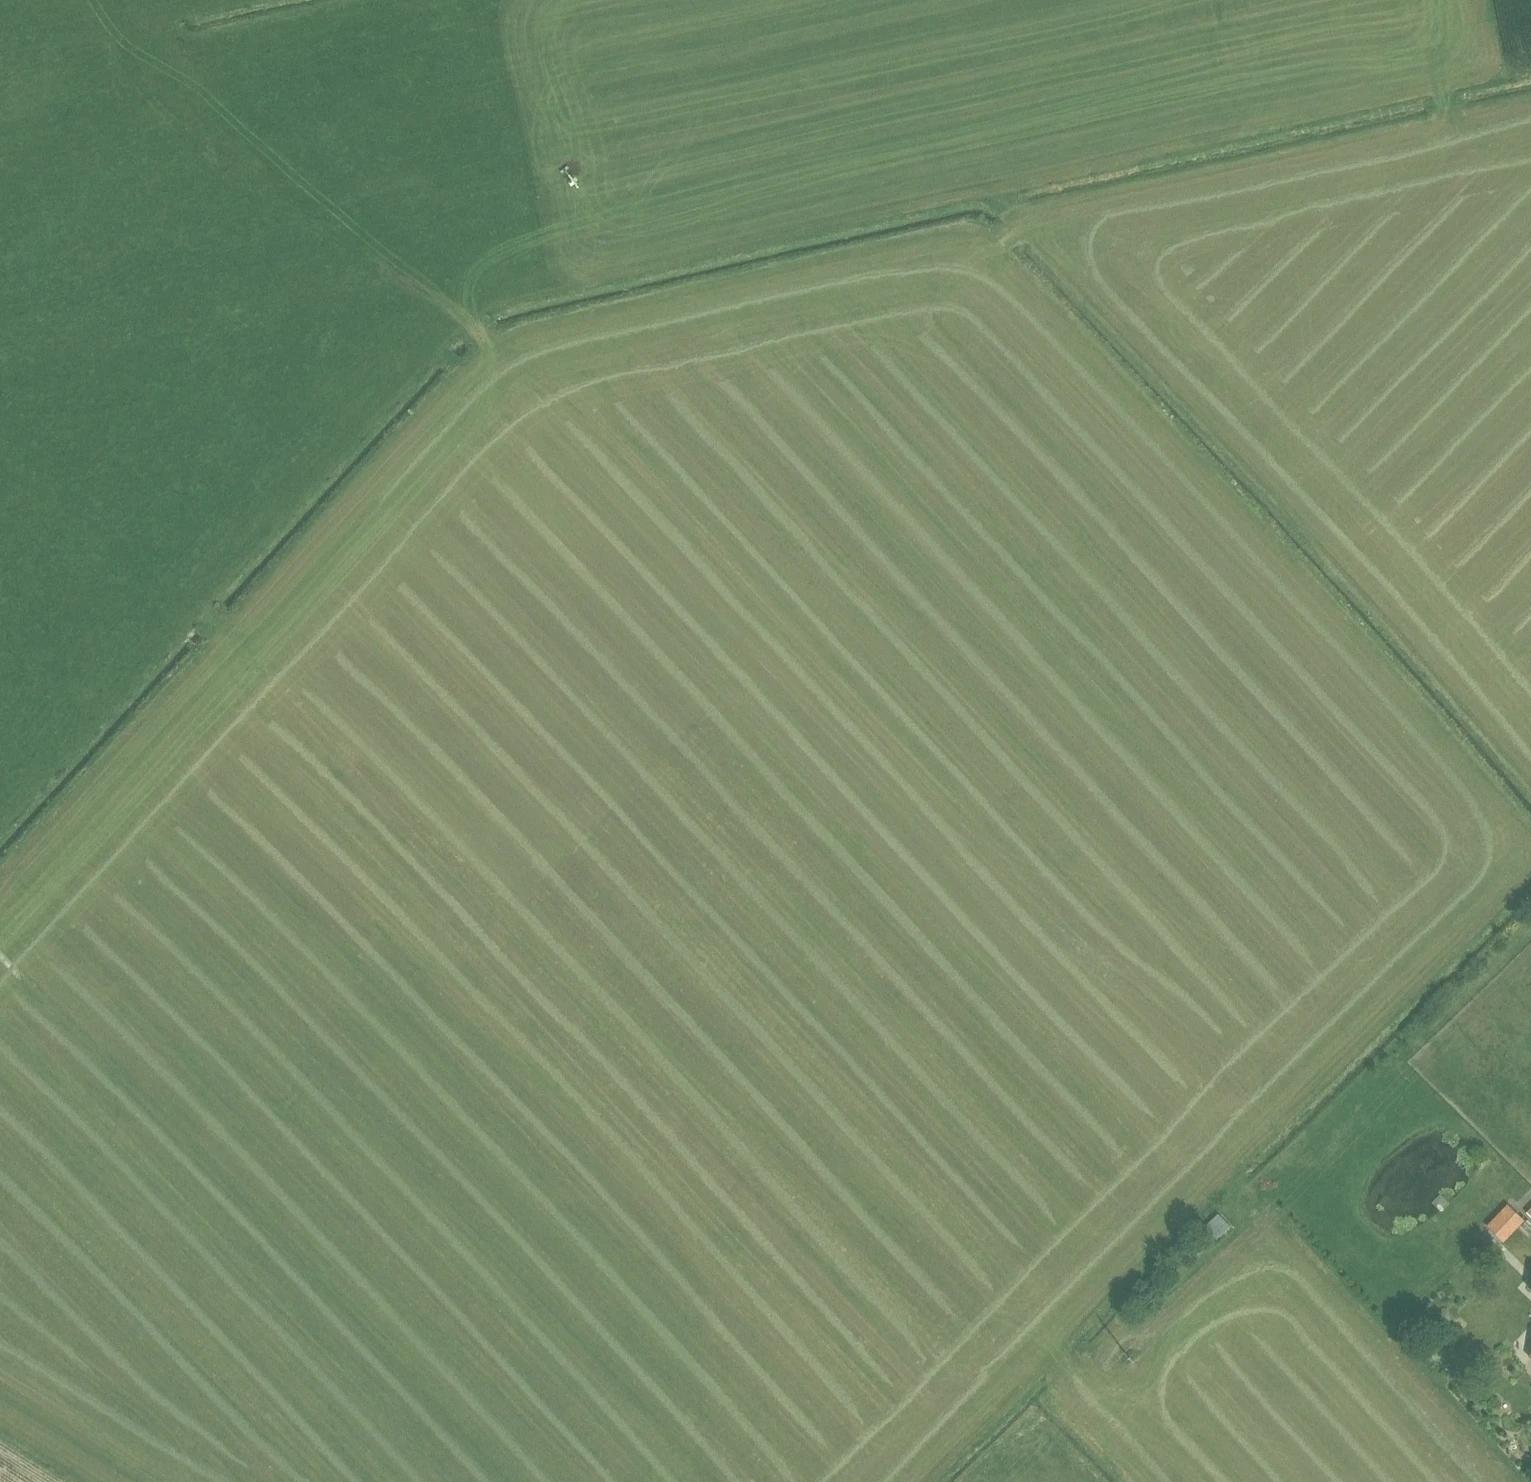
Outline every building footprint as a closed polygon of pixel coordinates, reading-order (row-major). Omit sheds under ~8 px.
[(1506,1204),(1495,1215),(1512,1232),(1523,1221),(1506,1204)] [(1215,1239),(1229,1226),(1215,1212),(1202,1225),(1215,1239)]
